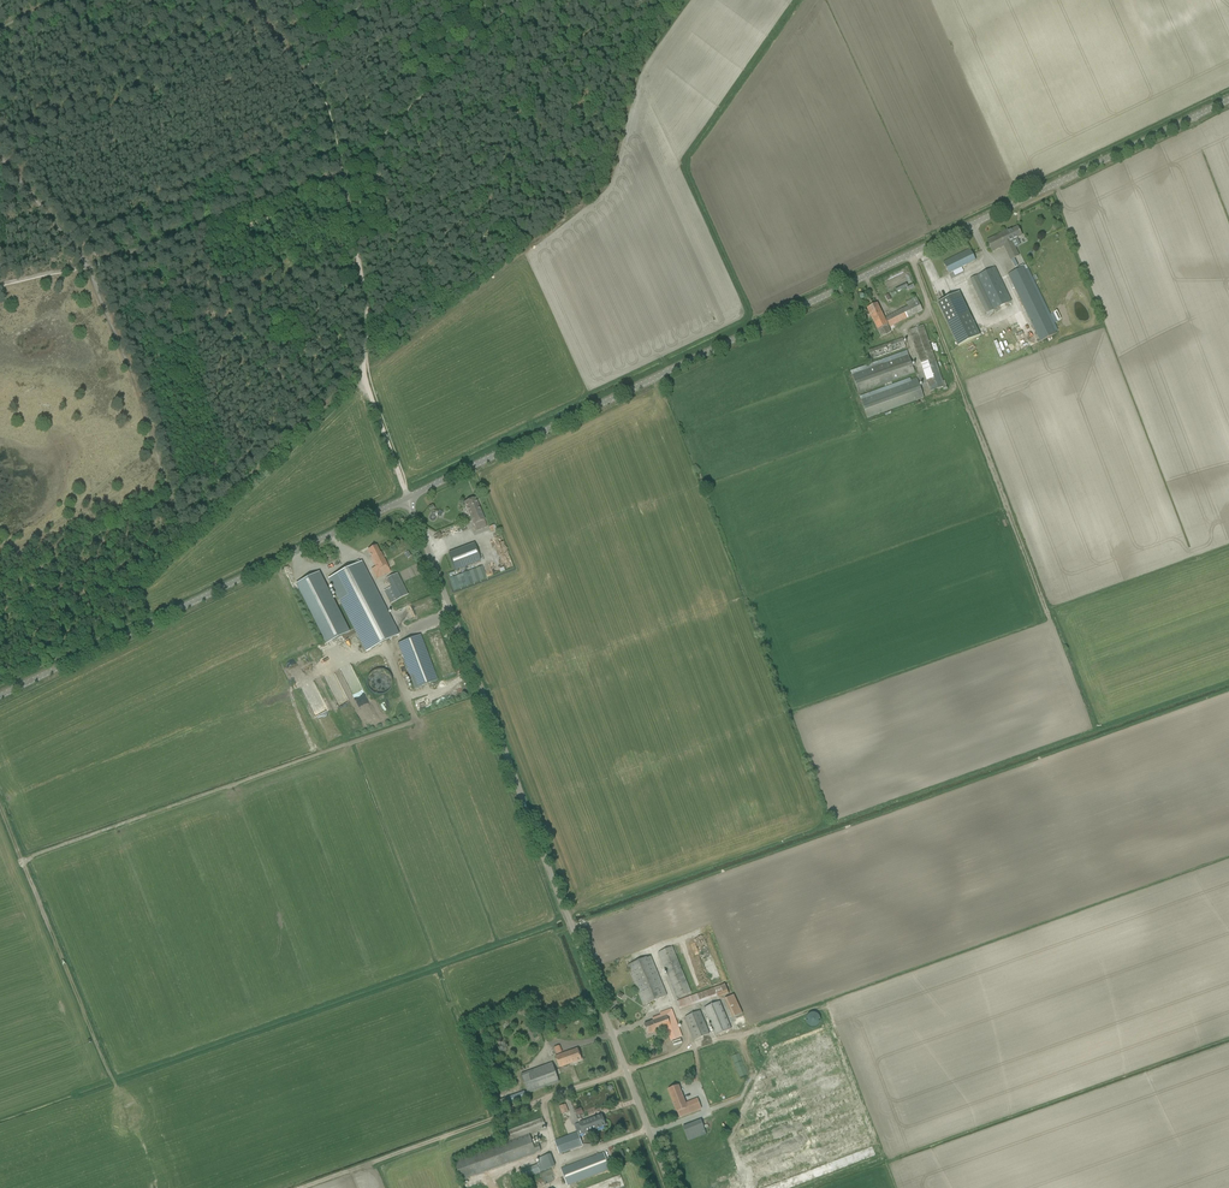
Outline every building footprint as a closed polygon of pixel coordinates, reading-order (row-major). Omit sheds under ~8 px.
[(1022,236),(1020,233),(1018,228),(1009,232),(1008,231),(987,241),(990,247),(992,252),(1006,246),(1008,250),(1006,251),(1011,261),(1019,257),(1014,247),(1013,248),(1011,243),(1013,242),(1012,240),(1022,236)] [(970,250),(943,263),(949,274),(975,261),(970,250)] [(1011,301),(995,267),(977,276),(993,310),(1011,301)] [(1008,275),(1040,342),(1057,334),(1056,332),(1058,331),(1028,269),(1026,270),(1025,267),(1008,275)] [(906,283),(895,289),(897,292),(906,287),(907,287),(906,283)] [(959,293),(937,304),(958,347),(980,336),(959,293)] [(881,337),(891,332),(889,328),(923,311),(916,298),(906,303),(908,306),(884,318),(878,304),(867,309),(881,337)] [(1059,311),(1052,314),(1055,323),(1062,320),(1059,311)] [(924,325),(909,331),(930,392),(947,386),(945,380),(943,381),(924,325)] [(872,360),(906,348),(902,338),(869,351),(872,360)] [(1005,355),(1000,340),(995,341),(1001,357),(1015,352),(1012,345),(1006,348),(1008,354),(1005,355)] [(858,394),(915,373),(908,355),(852,375),(858,394)] [(924,398),(916,378),(911,380),(912,382),(861,400),(868,418),(924,398)] [(474,525),(477,532),(487,527),(484,521),(477,504),(475,498),(465,503),(467,508),(474,525)] [(490,546),(494,558),(504,554),(500,542),(490,546)] [(372,568),(372,569),(371,569),(376,580),(391,573),(384,558),(381,553),(380,553),(376,546),(368,550),(371,558),(375,567),(372,568)] [(464,548),(462,549),(448,554),(455,571),(470,565),(466,554),(468,553),(466,548),(464,549),(464,548)] [(356,631),(366,650),(379,644),(397,634),(361,563),(340,573),(330,579),(332,583),(335,589),(356,631)] [(387,589),(389,594),(386,596),(390,604),(393,602),(408,595),(397,573),(387,579),(391,587),(387,589)] [(349,634),(320,575),(298,586),(328,645),(349,634)] [(454,590),(461,588),(457,576),(450,578),(454,590)] [(437,680),(420,635),(398,644),(415,689),(437,680)] [(376,695),(380,696),(385,695),(388,693),(391,690),(393,686),(393,682),(392,678),(389,675),(386,672),(383,671),(379,671),(375,672),(372,674),(369,678),(368,682),(368,686),(370,690),(373,693),(376,695)] [(383,701),(378,703),(382,712),(387,711),(383,701)] [(392,714),(394,720),(406,716),(404,710),(392,714)] [(673,947),(658,953),(677,998),(691,992),(676,954),(678,953),(675,947),(673,948),(673,947)] [(644,1005),(667,996),(651,956),(628,965),(644,1005)] [(677,1000),(679,1008),(729,992),(727,984),(677,1000)] [(736,994),(726,998),(733,1018),(743,1014),(736,994)] [(715,1036),(731,1029),(720,1002),(704,1009),(715,1036)] [(648,1035),(666,1028),(671,1042),(683,1037),(672,1009),(660,1013),(661,1016),(652,1019),(653,1021),(644,1024),(648,1035)] [(710,1034),(700,1011),(684,1017),(694,1041),(710,1034)] [(821,1026),(822,1023),(821,1020),(820,1018),(816,1015),(811,1016),(808,1020),(807,1025),(812,1030),(818,1029),(821,1026)] [(830,1030),(778,1050),(780,1063),(771,1067),(775,1076),(766,1080),(770,1093),(756,1099),(762,1110),(747,1116),(751,1127),(738,1132),(741,1143),(736,1146),(753,1187),(795,1187),(877,1156),(830,1030)] [(557,1054),(563,1052),(561,1045),(555,1048),(557,1054)] [(572,1051),(555,1057),(559,1068),(582,1060),(578,1049),(572,1051)] [(733,1055),(738,1079),(747,1077),(741,1053),(733,1055)] [(521,1075),(528,1094),(559,1083),(552,1063),(521,1075)] [(680,1085),(674,1087),(668,1089),(677,1112),(679,1117),(701,1109),(697,1099),(687,1103),(680,1085)] [(500,1109),(527,1099),(525,1091),(497,1102),(500,1109)] [(567,1104),(559,1106),(562,1115),(569,1112),(567,1104)] [(606,1126),(602,1115),(596,1117),(574,1125),(577,1131),(581,1130),(583,1134),(600,1128),(606,1126)] [(507,1142),(546,1128),(542,1118),(504,1133),(507,1142)] [(701,1120),(683,1127),(688,1141),(706,1134),(701,1120)] [(559,1155),(583,1146),(578,1133),(555,1141),(559,1155)] [(461,1181),(512,1162),(541,1152),(538,1142),(533,1144),(529,1135),(454,1162),(461,1181)] [(604,1153),(600,1154),(599,1151),(595,1153),(596,1156),(561,1169),(567,1186),(610,1170),(604,1153)] [(526,1177),(555,1168),(551,1155),(537,1159),(539,1164),(523,1169),(526,1177)]
